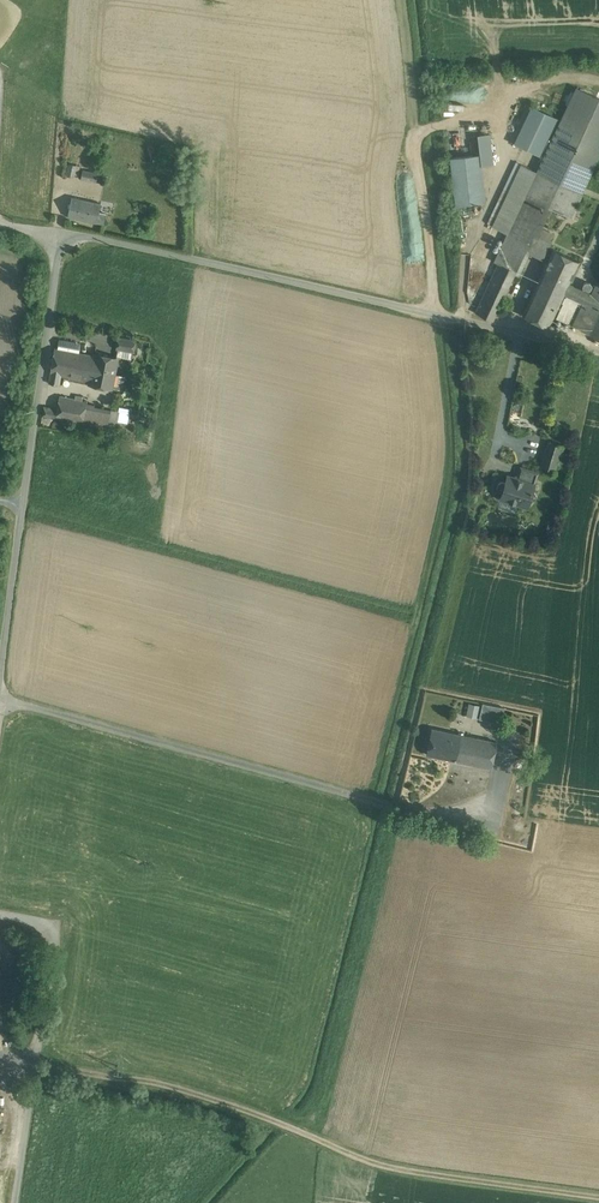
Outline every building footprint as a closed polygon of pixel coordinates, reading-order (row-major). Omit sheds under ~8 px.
[(537,171),(581,192),(598,154),(598,98),(577,87),(537,171)] [(561,120),(527,104),(510,140),(544,156),(561,120)] [(489,134),(478,135),(480,153),(481,163),(492,162),(489,134)] [(474,154),(450,157),(455,205),(485,201),(481,163),(480,153),(474,154)] [(516,161),(487,223),(507,232),(535,170),(516,161)] [(76,165),(69,164),(67,176),(74,177),(76,165)] [(98,173),(83,170),(81,178),(96,182),(98,173)] [(537,171),(526,195),(547,205),(546,205),(550,207),(570,217),(582,192),(581,192),(537,171)] [(526,195),(495,261),(498,263),(499,262),(516,270),(525,251),(533,234),(546,205),(547,205),(526,195)] [(101,203),(72,197),(68,216),(97,222),(103,224),(106,213),(99,212),(101,203)] [(546,205),(533,234),(537,236),(541,228),(550,207),(546,205)] [(554,234),(541,228),(537,236),(550,242),(554,234)] [(537,236),(533,234),(525,251),(529,252),(543,259),(550,242),(537,236)] [(579,261),(553,248),(541,275),(567,287),(569,283),(579,261)] [(516,270),(514,274),(518,275),(529,252),(525,251),(516,270)] [(516,270),(499,262),(498,263),(475,312),(493,320),(514,274),(516,270)] [(541,275),(522,314),(548,326),(554,316),(564,293),(567,287),(541,275)] [(597,281),(594,288),(591,294),(582,290),(569,283),(567,287),(564,293),(578,300),(576,304),(581,306),(573,325),(598,337),(598,282),(597,281)] [(591,294),(594,288),(585,284),(582,290),(591,294)] [(564,293),(554,316),(573,325),(581,306),(576,304),(578,300),(564,293)] [(135,340),(118,337),(116,348),(119,348),(133,351),(135,340)] [(58,348),(75,351),(76,342),(59,339),(58,348)] [(90,381),(95,355),(79,352),(75,351),(58,348),(54,347),(50,372),(50,373),(61,375),(90,381)] [(133,351),(119,348),(117,356),(131,358),(133,351)] [(95,355),(90,381),(90,383),(111,387),(111,385),(114,372),(117,358),(96,354),(95,355)] [(126,375),(114,372),(111,385),(124,387),(126,375)] [(61,375),(50,373),(49,382),(59,384),(61,375)] [(87,401),(60,396),(57,409),(55,418),(82,423),(86,403),(87,401)] [(86,403),(82,423),(90,425),(94,406),(94,404),(86,403)] [(57,409),(44,406),(42,416),(55,418),(57,409)] [(110,409),(94,406),(90,425),(107,428),(110,409)] [(119,411),(117,421),(128,423),(131,408),(120,406),(119,411)] [(110,409),(107,428),(116,430),(117,421),(119,411),(110,409)] [(562,446),(548,441),(540,465),(555,470),(562,446)] [(538,472),(525,468),(521,479),(534,483),(538,472)] [(521,479),(507,475),(505,481),(502,480),(498,482),(497,486),(499,490),(502,491),(500,498),(527,506),(529,499),(532,500),(534,498),(536,494),(534,491),(532,491),(534,483),(521,479)] [(483,702),(479,718),(501,723),(505,707),(483,702)] [(466,715),(478,718),(481,706),(469,703),(466,715)] [(462,734),(432,728),(426,754),(457,760),(462,734)] [(496,741),(462,734),(457,760),(491,767),(496,741)]
